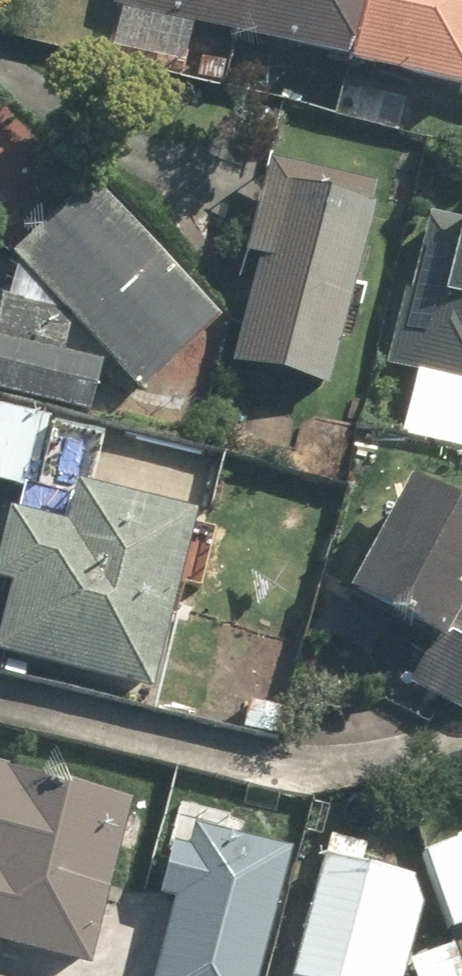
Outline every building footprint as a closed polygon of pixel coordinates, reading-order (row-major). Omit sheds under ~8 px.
[(233,53),(461,109),(461,0),(105,0),(100,20),(115,24),(106,60),(224,89),(233,53)] [(316,396),(359,203),(248,178),(205,372),(316,396)] [(78,188),(0,258),(0,401),(89,417),(97,370),(126,402),(206,330),(78,188)] [(419,219),(379,374),(461,395),(461,230),(419,219)] [(141,700),(179,519),(148,512),(151,501),(125,496),(123,506),(82,498),(95,435),(0,415),(0,489),(5,490),(0,512),(0,671),(141,700)] [(387,492),(322,600),(416,657),(400,684),(461,722),(461,537),(387,492)] [(118,811),(0,781),(0,962),(56,975),(77,975),(118,811)] [(280,863),(231,849),(240,819),(190,805),(175,859),(153,852),(140,896),(167,904),(146,975),(247,975),(280,863)] [(361,851),(317,839),(282,975),(399,975),(421,886),(356,869),(361,851)] [(423,854),(449,931),(461,927),(461,841),(423,854)] [(444,948),(406,960),(411,975),(453,975),(444,948)]
